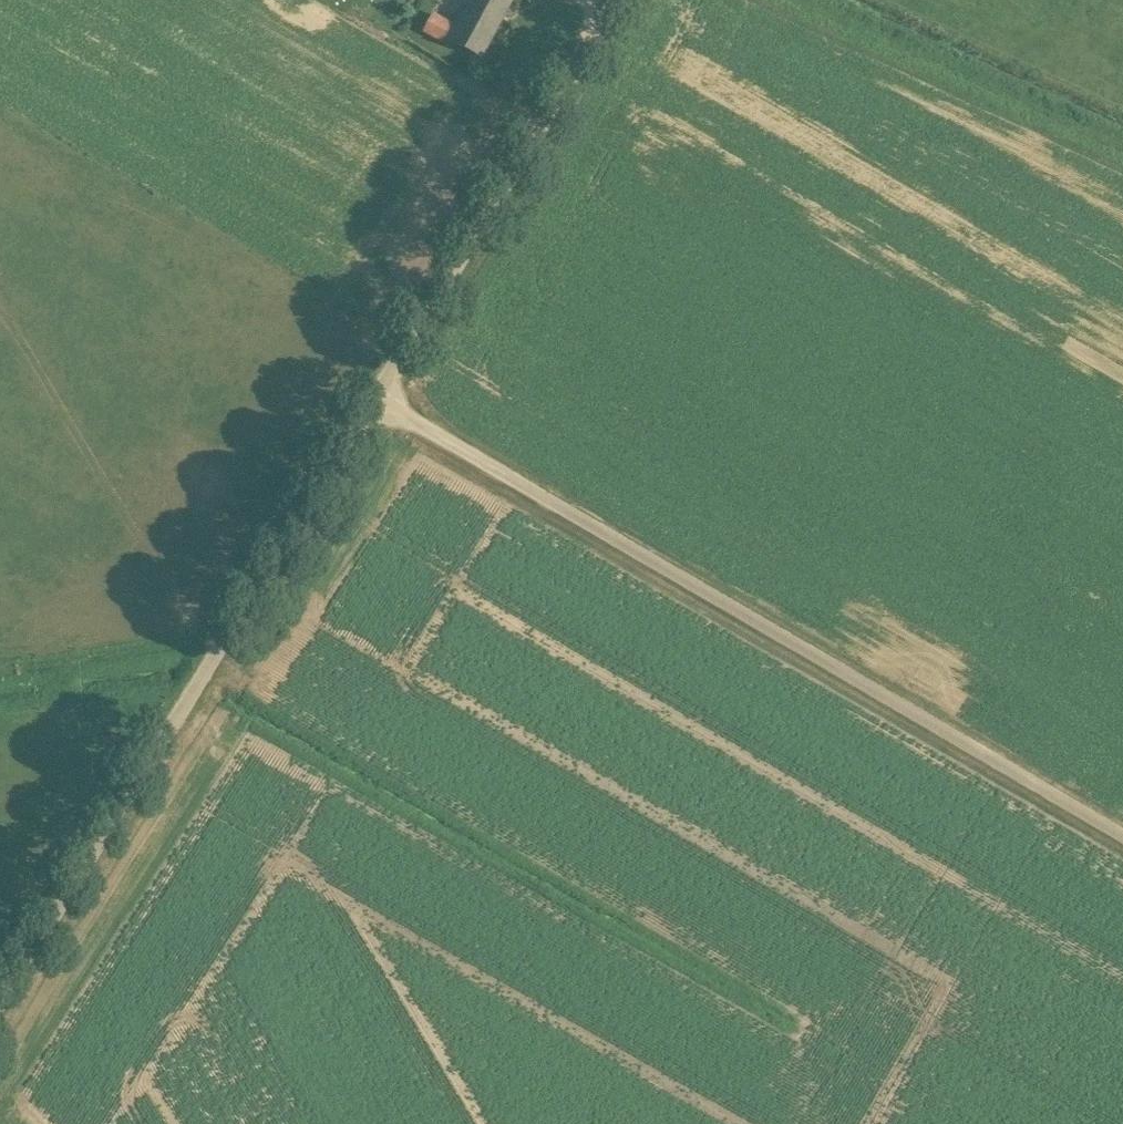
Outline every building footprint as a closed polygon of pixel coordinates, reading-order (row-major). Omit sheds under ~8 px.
[(481,55),(511,0),(468,0),(447,38),(481,55)] [(444,41),(453,20),(433,11),(424,31),(444,41)]
